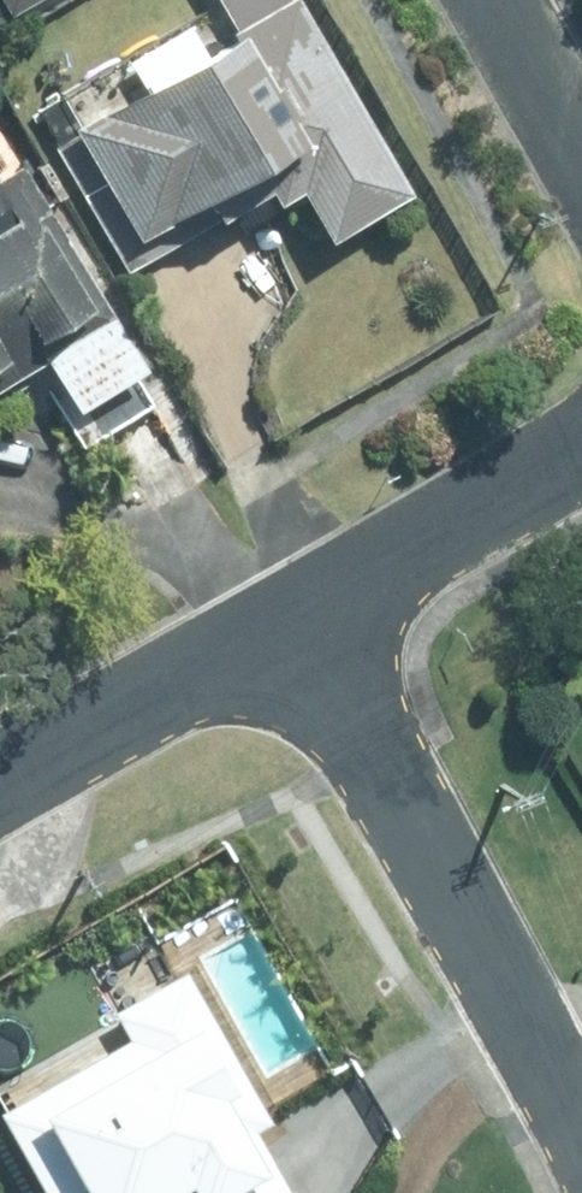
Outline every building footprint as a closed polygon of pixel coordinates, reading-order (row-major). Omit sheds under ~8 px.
[(4,13),(26,0),(0,0),(0,5),(4,13)] [(233,27),(226,31),(229,36),(67,128),(71,135),(54,143),(124,268),(263,190),(270,203),(295,189),(324,239),(407,193),(297,0),(218,0),(233,27)] [(17,164),(0,175),(0,383),(30,366),(80,447),(154,402),(103,319),(109,315),(17,164)] [(153,987),(83,1024),(90,1037),(0,1085),(0,1136),(31,1192),(64,1192),(238,1100),(179,990),(160,1000),(153,987)] [(258,1123),(177,1168),(190,1192),(293,1192),(295,1192),(258,1123)]
